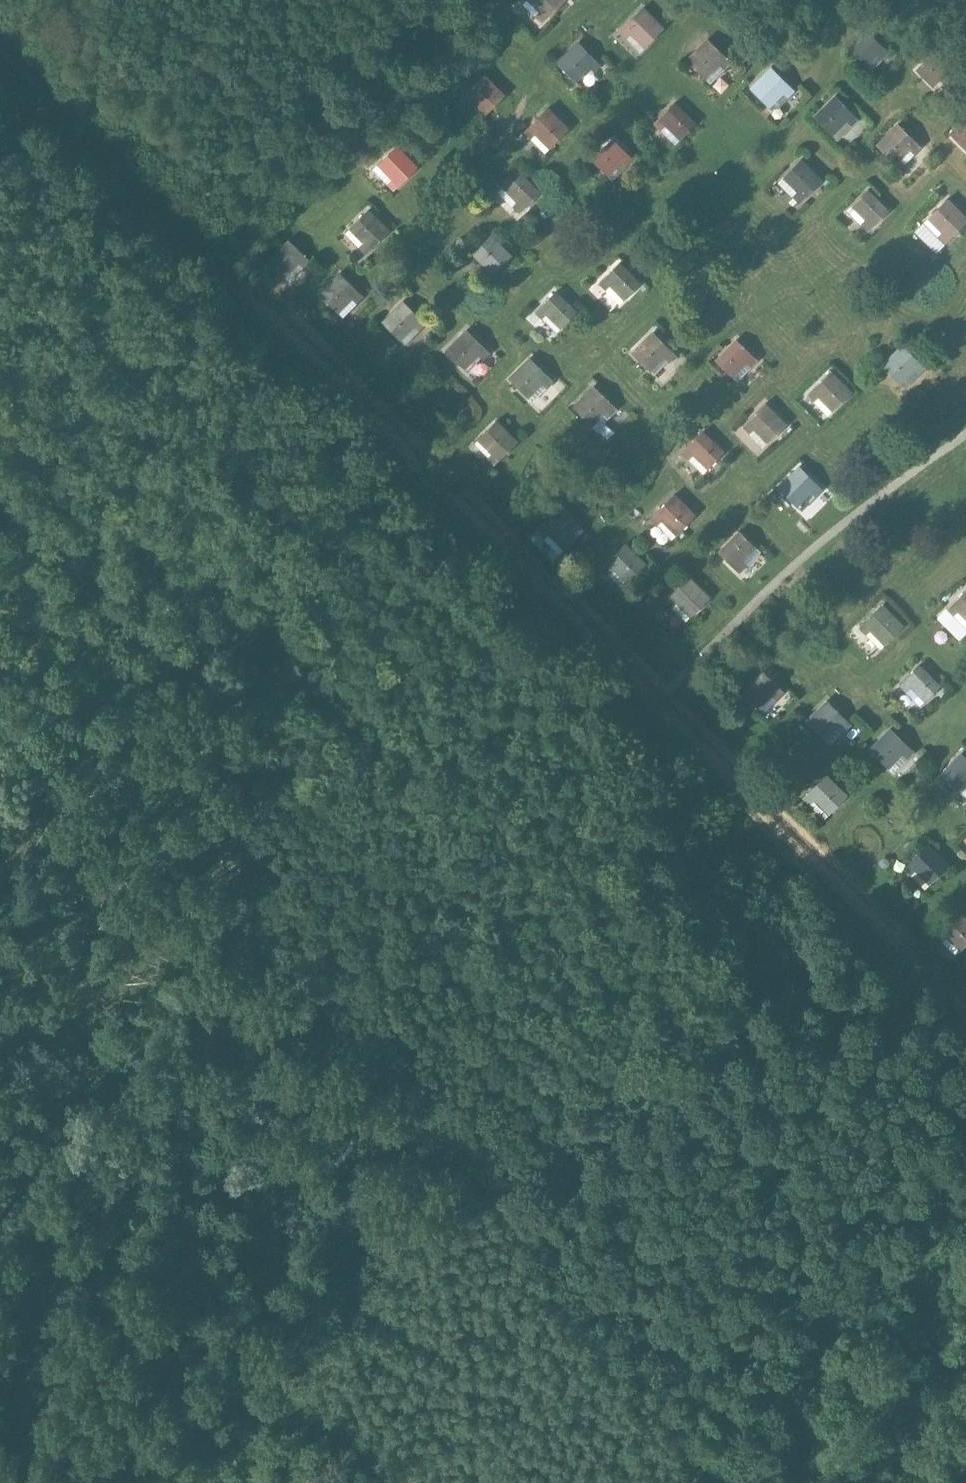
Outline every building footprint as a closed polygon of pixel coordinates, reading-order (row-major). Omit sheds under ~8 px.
[(536,18),(542,24),(565,0),(528,0),(541,13),(536,18)] [(626,38),(631,33),(646,48),(663,30),(642,10),(620,32),(626,38)] [(848,54),(863,69),(878,54),(882,59),(888,53),(869,33),(848,54)] [(688,61),(705,78),(720,64),(724,69),(731,63),(708,40),(688,61)] [(558,64),(575,82),(590,67),(594,72),(600,66),(578,44),(558,64)] [(917,71),(932,86),(946,72),(951,76),(957,70),(938,51),(917,71)] [(751,89),(769,107),(783,92),(788,97),(794,91),(772,69),(751,89)] [(462,98),(468,104),(472,99),(486,114),(504,96),(484,76),(462,98)] [(815,117),(832,135),(847,121),(851,125),(857,119),(835,97),(815,117)] [(661,130),(666,125),(680,139),(695,124),(674,104),(655,124),(661,130)] [(531,138),(536,133),(550,148),(568,130),(547,109),(525,132),(531,138)] [(965,150),(965,149),(965,119),(950,135),(965,150)] [(878,145),(895,163),(910,149),(914,153),(921,147),(898,125),(878,145)] [(593,161),(608,176),(622,161),(627,166),(633,160),(614,140),(593,161)] [(393,180),(388,184),(394,190),(417,168),(397,147),(379,165),(393,180)] [(794,197),(800,203),(822,181),(801,160),(784,178),(798,193),(794,197)] [(504,188),(519,202),(514,207),(520,213),(539,194),(519,173),(504,188)] [(867,220),(863,225),(869,231),(888,211),(868,191),(853,206),(867,220)] [(940,238),(946,244),(965,223),(965,220),(947,201),(929,218),(944,233),(940,238)] [(350,230),(365,244),(360,249),(366,255),(389,232),(368,211),(350,230)] [(488,268),(483,273),(489,279),(511,256),(491,236),(473,254),(488,268)] [(269,262),(284,277),(298,262),(303,267),(309,260),(289,241),(269,262)] [(606,289),(610,285),(625,300),(640,285),(619,264),(600,283),(606,289)] [(320,294),(338,313),(353,298),(357,303),(363,298),(340,274),(320,294)] [(542,318),(547,314),(561,328),(576,313),(556,293),(536,312),(542,318)] [(383,323),(401,340),(415,326),(420,330),(426,324),(403,302),(383,323)] [(446,351),(464,369),(479,354),(483,359),(489,353),(467,331),(446,351)] [(633,354),(650,371),(665,357),(670,362),(675,356),(653,333),(633,354)] [(717,362),(732,376),(746,362),(751,366),(757,360),(737,341),(717,362)] [(882,367),(900,384),(914,370),(919,374),(925,369),(903,346),(882,367)] [(510,380),(527,397),(542,383),(546,387),(552,381),(531,359),(510,380)] [(814,401),(819,396),(833,410),(851,393),(831,372),(808,394),(814,401)] [(574,408),(592,425),(606,411),(611,415),(616,409),(594,387),(574,408)] [(749,433),(754,428),(768,443),(786,425),(766,405),(743,427),(749,433)] [(493,454),(488,459),(494,465),(517,442),(496,422),(479,440),(493,454)] [(689,459),(694,454),(708,468),(723,453),(702,433),(683,453),(689,459)] [(779,488),(797,506),(811,492),(816,496),(822,490),(800,468),(779,488)] [(658,524),(662,520),(677,534),(694,516),(674,496),(652,518),(658,524)] [(545,539),(550,535),(564,549),(582,531),(562,511),(539,533),(545,539)] [(720,553),(739,573),(745,567),(741,562),(755,548),(740,533),(720,553)] [(609,573),(613,568),(628,583),(645,565),(625,545),(603,567),(609,573)] [(671,608),(677,602),(692,617),(709,599),(689,579),(665,602),(671,608)] [(958,612),(965,619),(965,589),(947,610),(954,616),(958,612)] [(866,634),(871,629),(885,644),(903,627),(883,606),(860,628),(866,634)] [(906,691),(911,687),(925,701),(940,687),(919,666),(900,685),(906,691)] [(744,694),(759,709),(773,694),(778,698),(784,692),(764,673),(744,694)] [(807,722),(825,740),(839,725),(844,730),(850,724),(828,701),(807,722)] [(871,750),(888,768),(903,753),(907,758),(913,752),(891,730),(871,750)] [(960,792),(965,786),(965,758),(962,754),(942,775),(960,792)] [(803,799),(824,819),(847,796),(826,776),(803,799)] [(911,874),(916,869),(930,884),(948,866),(927,846),(905,868),(911,874)] [(947,936),(961,950),(965,945),(965,920),(958,913),(935,935),(941,941),(947,936)]
